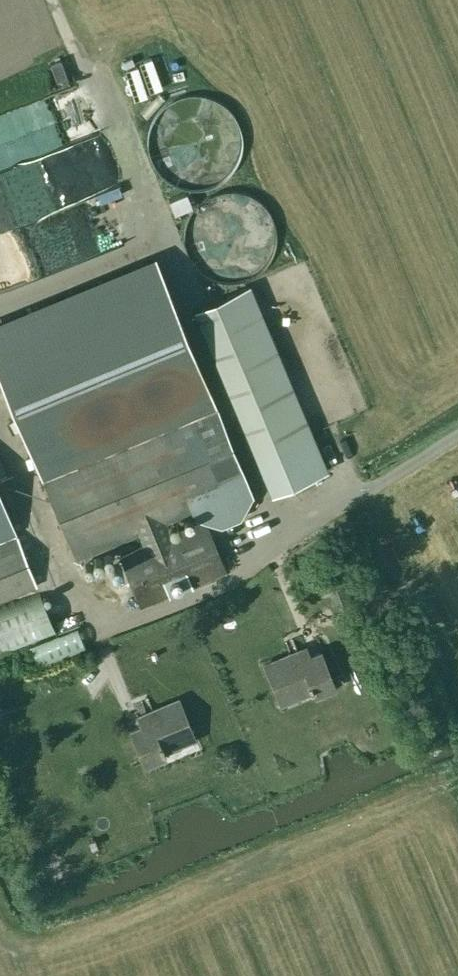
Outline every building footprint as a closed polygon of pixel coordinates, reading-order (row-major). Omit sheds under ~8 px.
[(234,113),(232,109),(225,113),(216,114),(216,108),(207,112),(193,115),(192,115),(151,121),(152,130),(144,134),(145,141),(155,160),(155,159),(169,186),(191,183),(167,196),(177,214),(190,207),(201,206),(199,190),(241,167),(234,113)] [(252,494),(155,256),(0,318),(0,372),(38,465),(76,558),(138,534),(142,544),(119,553),(141,604),(224,570),(204,519),(170,533),(166,521),(189,512),(221,522),(238,517),(252,494)] [(326,468),(253,294),(248,284),(193,307),(271,492),(326,468)] [(35,584),(0,495),(0,598),(35,584)] [(329,589),(335,604),(348,598),(341,583),(329,589)] [(39,590),(0,606),(0,653),(55,630),(39,590)] [(84,646),(77,627),(30,645),(37,664),(84,646)] [(295,688),(302,685),(306,683),(308,688),(310,688),(313,694),(332,686),(318,651),(307,656),(304,648),(263,664),(278,703),(297,695),(295,688)] [(173,745),(192,737),(176,698),(135,715),(139,724),(128,728),(143,764),(163,756),(160,749),(162,748),(160,744),(170,739),(173,745)]
